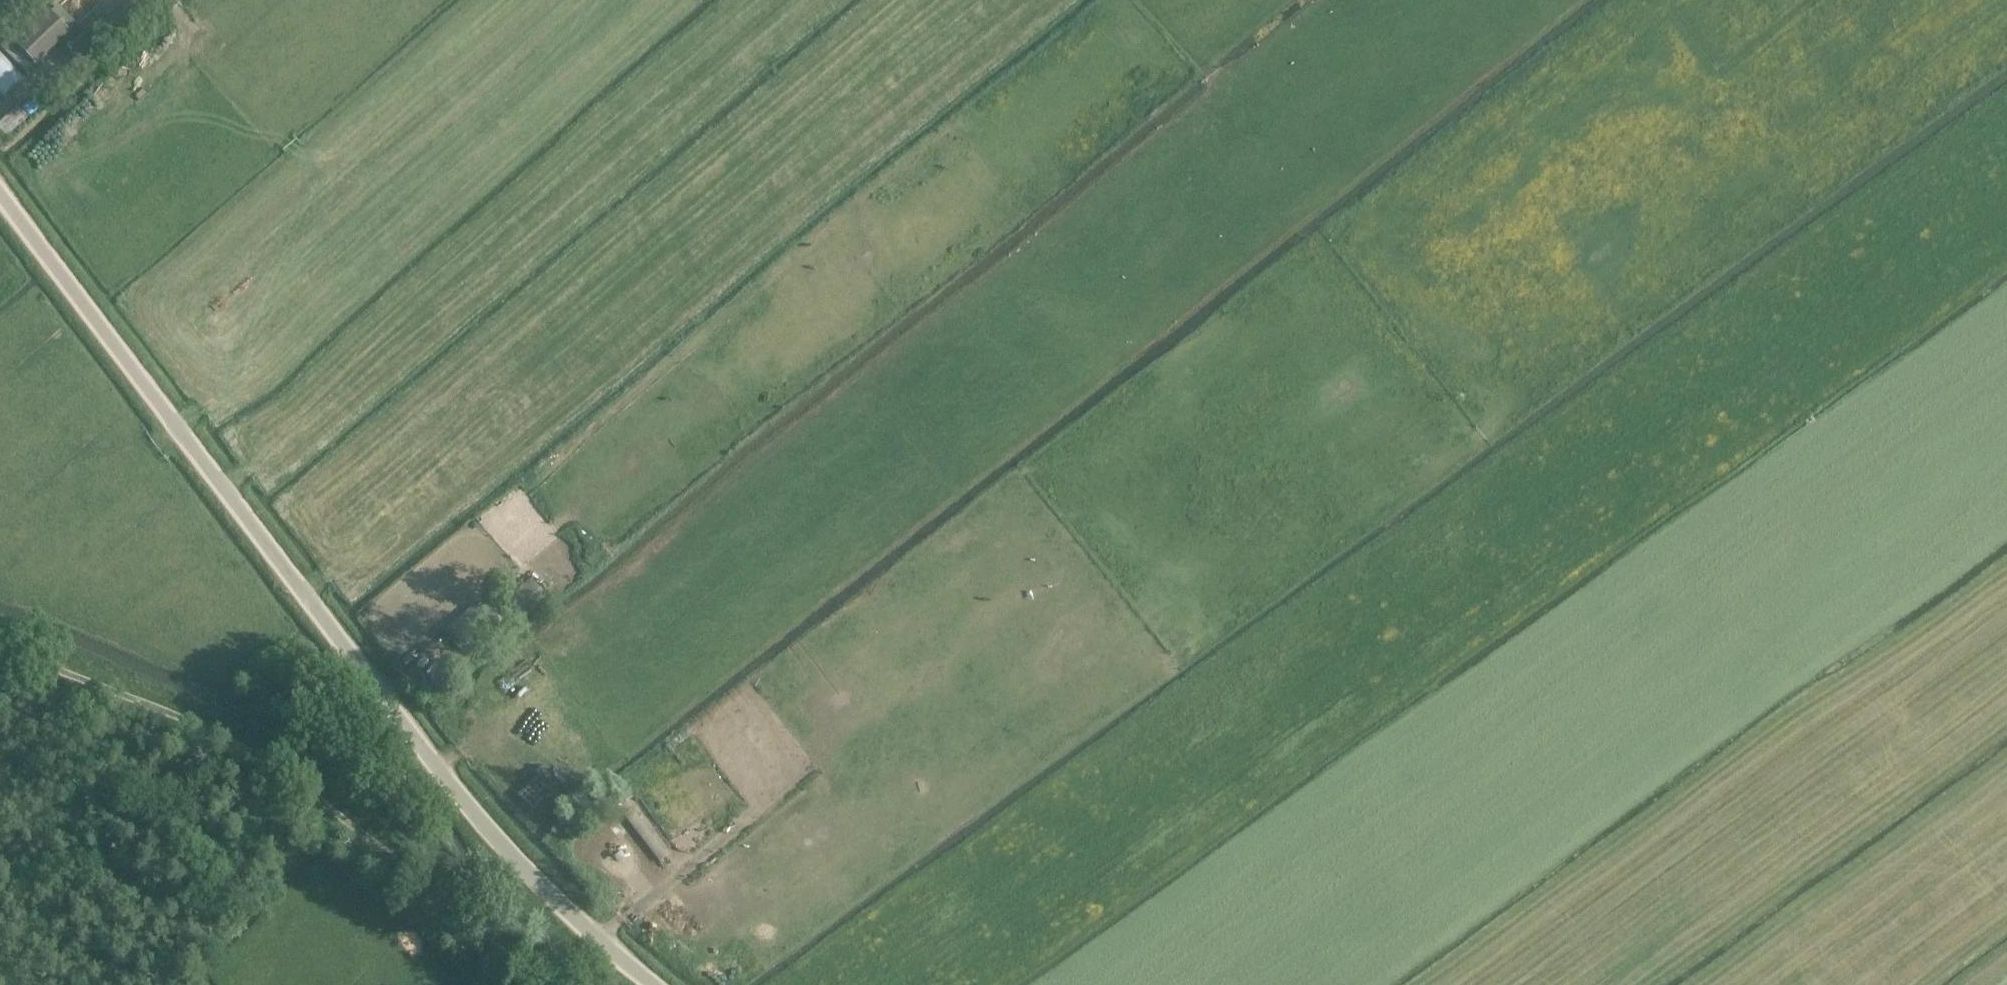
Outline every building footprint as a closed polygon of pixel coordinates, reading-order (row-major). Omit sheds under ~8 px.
[(66,34),(42,9),(6,44),(31,68),(66,34)] [(0,114),(0,131),(22,116),(13,104),(0,114)] [(461,646),(486,627),(474,611),(449,630),(461,646)]
